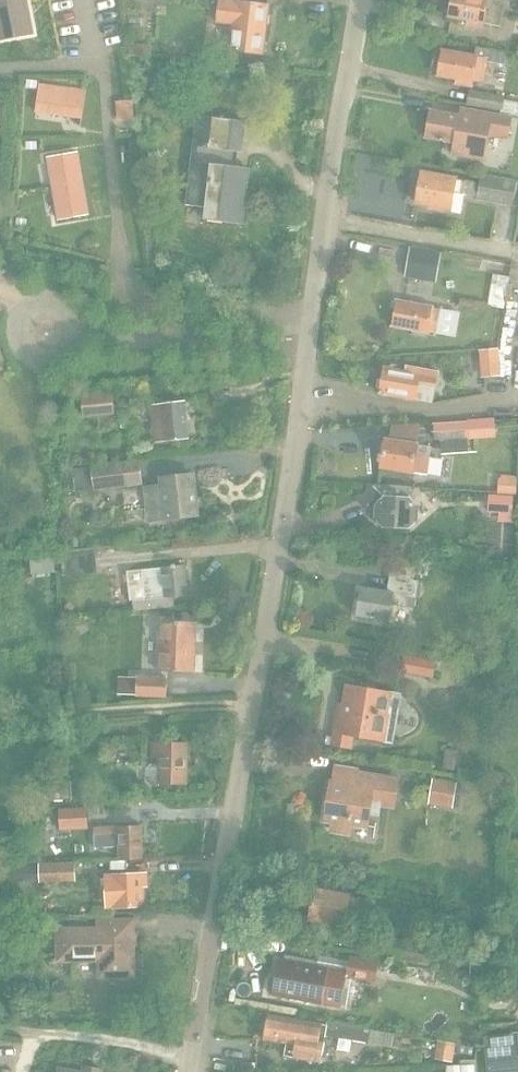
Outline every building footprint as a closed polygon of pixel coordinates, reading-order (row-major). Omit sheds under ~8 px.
[(33,33),(27,0),(0,0),(0,39),(33,33)] [(262,54),(268,4),(235,0),(218,0),(216,23),(232,25),(229,50),(262,54)] [(502,26),(506,0),(449,0),(446,18),(465,21),(463,28),(478,30),(479,24),(492,26),(492,25),(502,26)] [(485,61),(509,65),(511,54),(476,46),(474,57),(440,51),(435,77),(454,80),(453,87),(467,89),(468,83),(481,85),(485,61)] [(35,110),(81,117),(85,90),(39,83),(35,110)] [(517,115),(517,101),(504,99),(505,95),(469,89),(466,105),(501,111),(500,112),(517,115)] [(119,118),(131,117),(130,103),(119,104),(119,118)] [(475,119),(462,117),(462,116),(433,110),(427,136),(456,142),(453,154),(484,160),(489,135),(508,139),(512,121),(476,114),(475,119)] [(235,151),(241,152),(244,123),(196,117),(186,202),(201,204),(199,218),(239,223),(241,209),(243,209),(248,170),(233,168),(235,151)] [(46,158),(57,219),(87,213),(77,153),(46,158)] [(466,180),(466,181),(423,172),(416,205),(461,214),(465,193),(476,195),(478,182),(466,180)] [(517,205),(517,182),(481,176),(477,199),(511,205),(511,204),(517,205)] [(410,249),(405,275),(433,280),(438,254),(410,249)] [(488,305),(504,308),(510,276),(493,273),(488,305)] [(425,332),(437,334),(441,310),(396,302),(391,328),(411,332),(411,336),(424,339),(425,332)] [(489,379),(498,379),(499,353),(478,352),(478,380),(481,380),(481,386),(489,386),(489,379)] [(429,403),(434,372),(404,367),(403,371),(382,368),(377,393),(429,403)] [(114,415),(112,395),(80,397),(82,417),(114,415)] [(149,406),(152,442),(188,438),(184,402),(149,406)] [(441,449),(469,445),(468,439),(496,437),(495,417),(467,419),(467,420),(434,422),(435,439),(440,439),(441,449)] [(411,470),(426,472),(429,446),(383,440),(380,468),(411,472),(411,470)] [(134,462),(115,464),(117,488),(135,486),(134,462)] [(92,485),(90,468),(74,470),(76,488),(92,485)] [(155,484),(159,521),(200,516),(196,472),(158,476),(159,483),(155,484)] [(406,528),(406,529),(414,522),(415,504),(408,496),(408,486),(377,485),(377,489),(383,496),(376,502),(375,520),(382,528),(382,527),(406,528)] [(61,558),(63,575),(97,573),(96,551),(101,551),(101,547),(65,550),(65,557),(61,558)] [(390,603),(412,606),(419,559),(393,556),(390,575),(388,575),(385,591),(362,587),(358,614),(387,619),(390,603)] [(129,573),(134,611),(175,606),(173,595),(187,594),(184,566),(129,573)] [(158,670),(195,671),(197,622),(160,620),(158,670)] [(401,672),(433,678),(436,658),(404,653),(401,672)] [(136,695),(167,696),(168,675),(137,674),(136,695)] [(352,735),(387,741),(391,717),(384,716),(388,692),(344,684),(337,731),(333,730),(331,743),(350,747),(352,735)] [(158,781),(185,782),(187,744),(152,743),(152,755),(159,755),(158,781)] [(370,789),(355,787),(357,772),(335,769),(333,783),(329,783),(324,819),(334,820),(333,831),(347,833),(348,823),(364,825),(366,812),(376,813),(379,793),(370,792),(370,789)] [(454,806),(459,806),(463,785),(457,784),(457,781),(432,777),(428,804),(453,807),(454,806)] [(45,782),(46,800),(72,799),(71,781),(45,782)] [(67,813),(67,827),(90,827),(90,814),(111,814),(111,802),(89,802),(89,812),(67,813)] [(118,846),(119,860),(142,859),(140,825),(93,827),(94,847),(118,846)] [(39,882),(76,880),(76,861),(38,862),(39,867),(34,867),(34,880),(39,880),(39,882)] [(105,875),(106,907),(144,905),(142,873),(105,875)] [(369,912),(371,898),(314,890),(313,893),(310,893),(307,915),(311,916),(310,919),(324,921),(324,924),(343,927),(345,909),(369,912)] [(99,976),(134,976),(132,919),(98,920),(98,928),(56,928),(57,961),(99,960),(99,976)] [(383,955),(433,964),(435,949),(385,940),(383,955)] [(346,977),(376,982),(379,959),(350,954),(346,973),(301,965),(302,958),(285,955),(284,963),(276,962),(274,978),(270,977),(268,989),(272,990),(271,995),(341,1006),(346,977)] [(506,976),(517,975),(517,954),(505,955),(506,976)] [(325,1020),(324,1025),(265,1014),(260,1040),(283,1044),(281,1056),(317,1063),(322,1034),(368,1042),(371,1028),(325,1020)] [(488,1071),(517,1071),(517,1034),(484,1037),(488,1071)] [(444,1071),(473,1071),(473,1062),(444,1065),(444,1071)] [(101,1071),(101,1069),(84,1066),(84,1068),(59,1064),(58,1071),(106,1071),(101,1071)]
